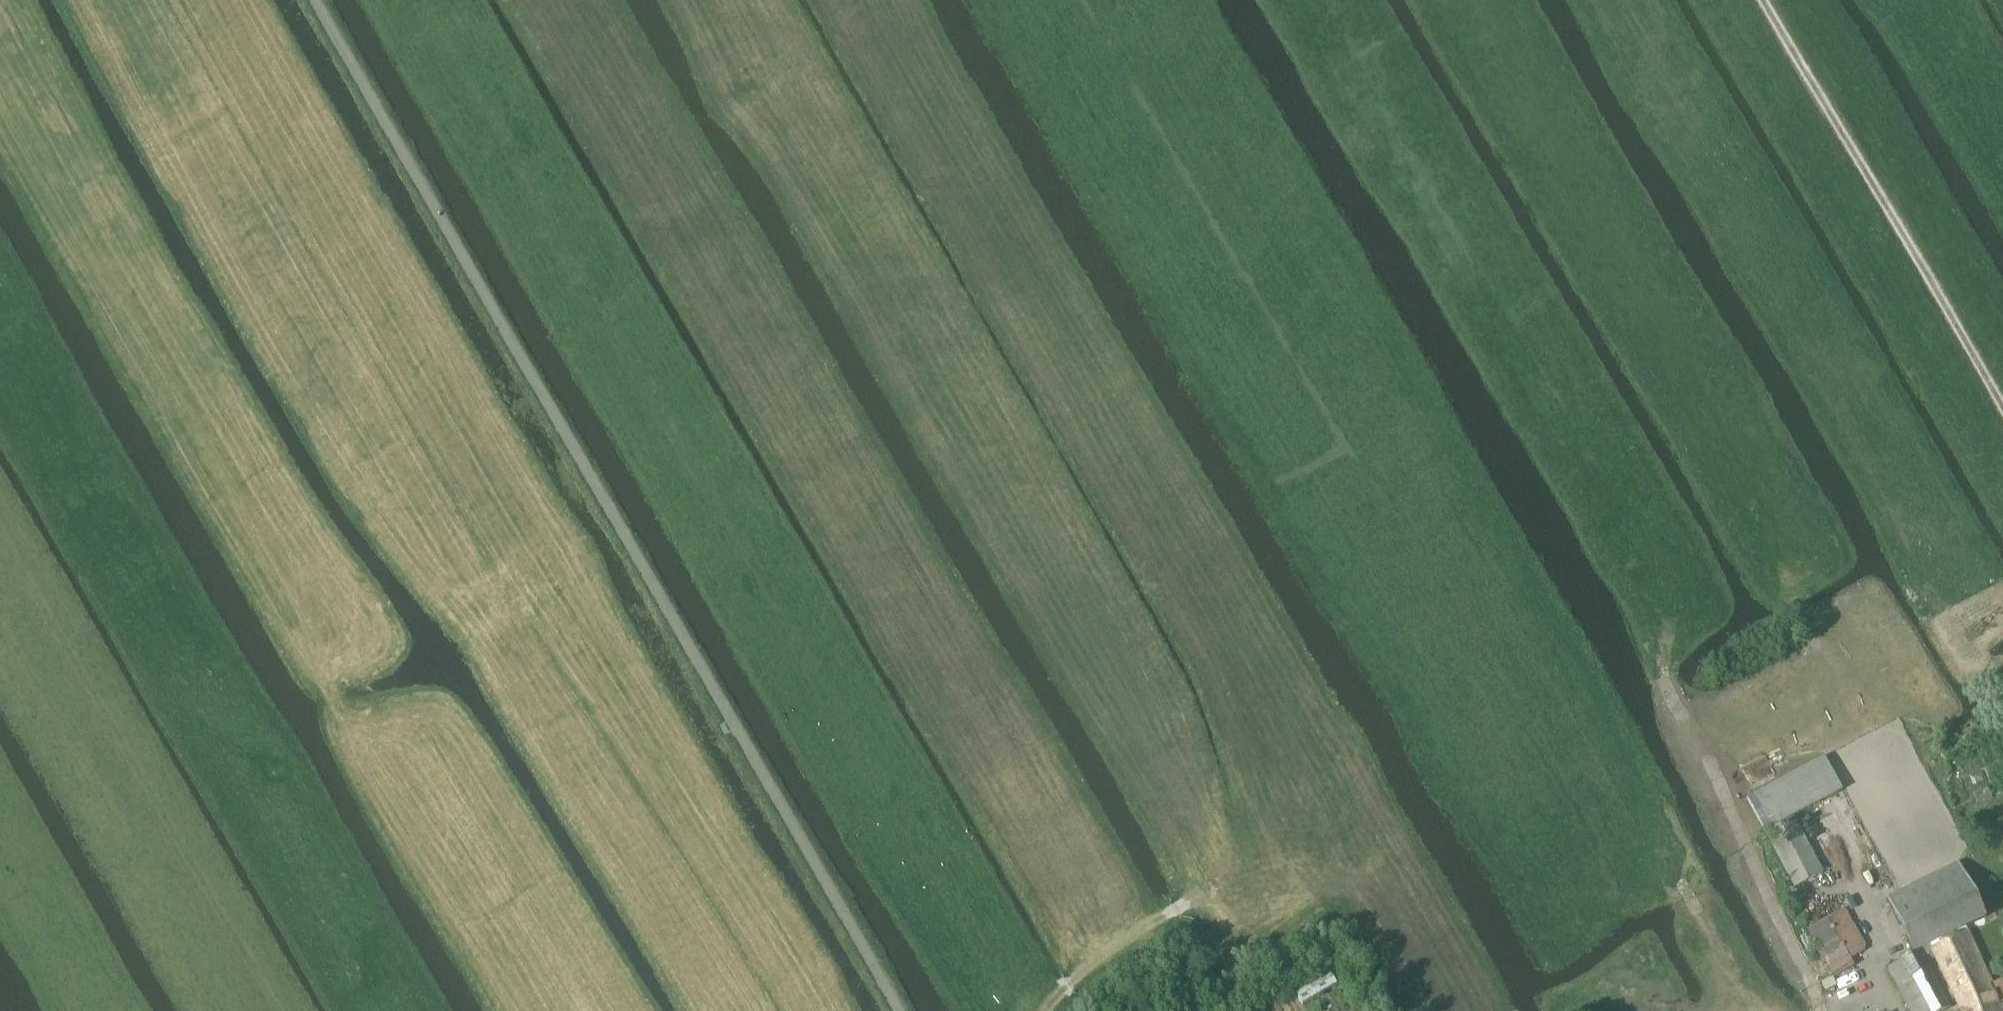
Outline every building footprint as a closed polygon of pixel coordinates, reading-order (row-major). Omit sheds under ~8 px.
[(1793,889),(1821,873),(1791,819),(1840,793),(1823,763),(1822,760),(1745,801),(1761,830),(1793,889)] [(1886,898),(1913,954),(1887,966),(1910,1010),(1942,1010),(1949,1008),(1924,956),(1932,952),(1960,1009),(1957,1010),(2002,1010),(1999,1004),(2002,1002),(2002,979),(1991,985),(1962,927),(1984,916),(1972,892),(1958,862),(1886,898)] [(1843,908),(1806,928),(1833,976),(1853,965),(1849,959),(1866,950),(1843,908)]
